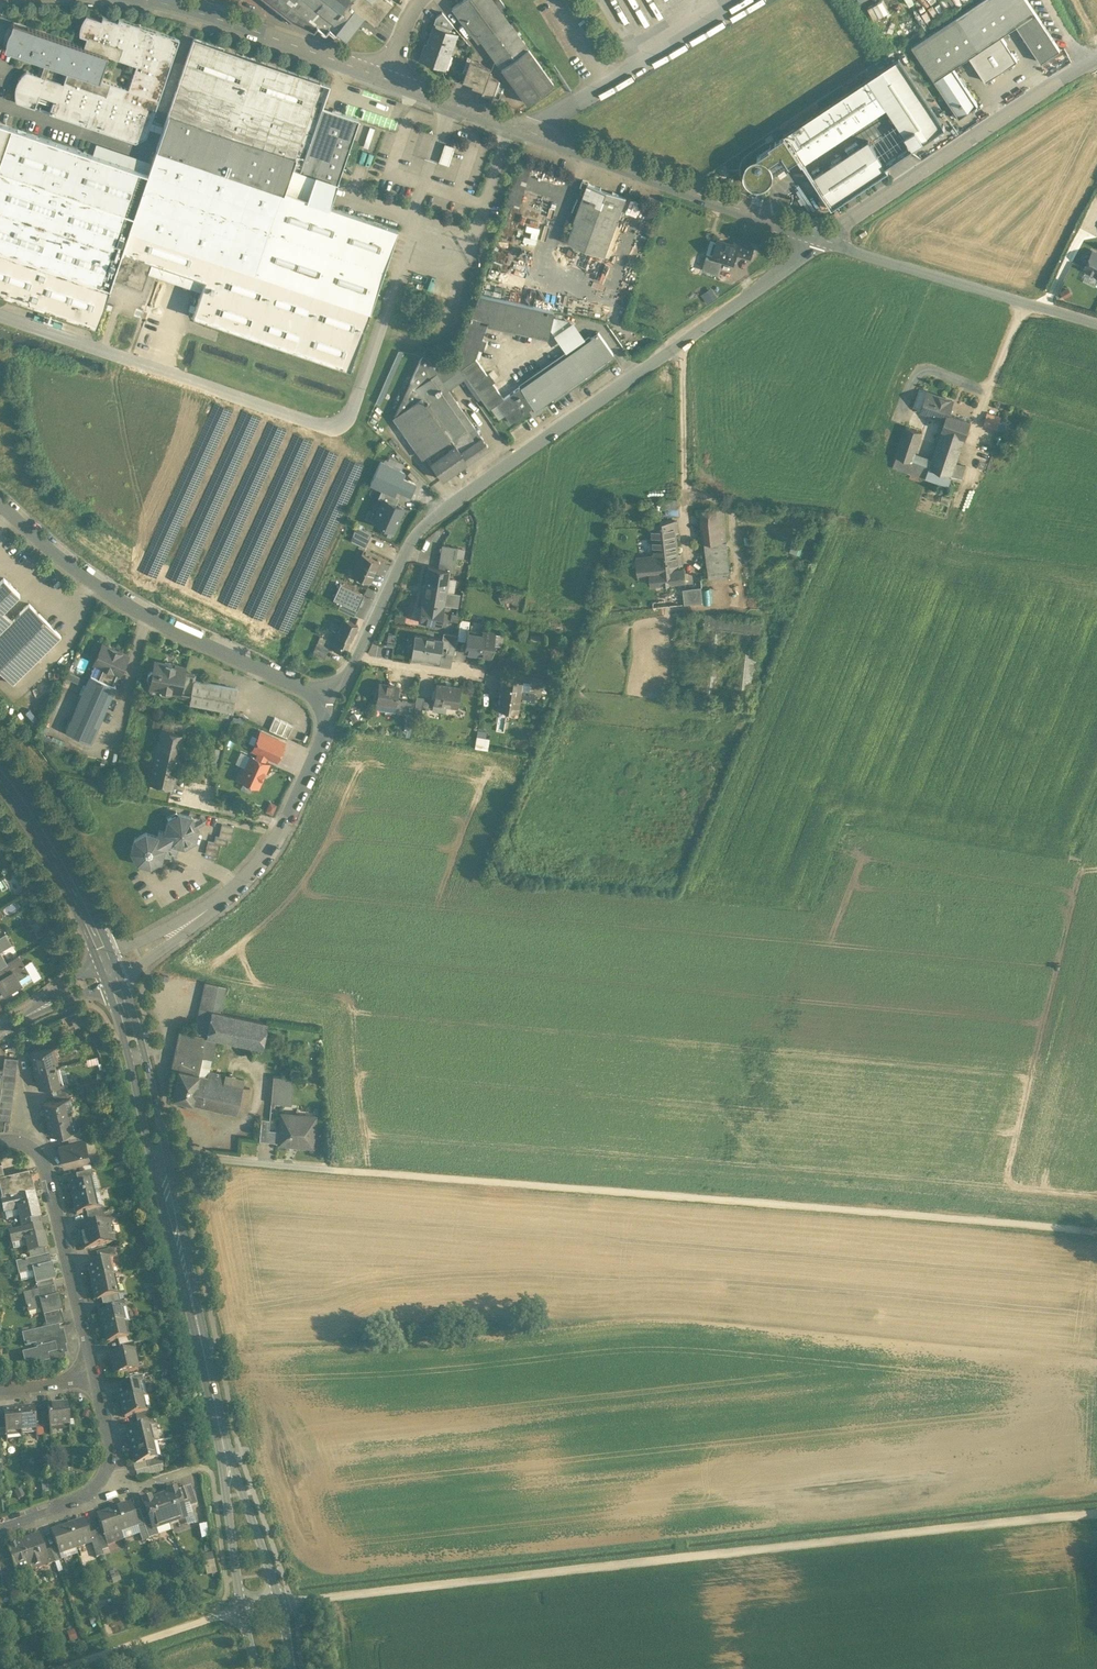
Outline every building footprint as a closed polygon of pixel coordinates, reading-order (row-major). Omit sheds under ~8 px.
[(288,9),(291,5),(295,0),(278,0),(288,9)] [(344,23),(337,18),(334,22),(306,0),(295,0),(291,5),(326,32),(329,28),(336,33),(337,31),(346,37),(361,18),(352,11),(344,23)] [(334,22),(337,18),(351,0),(306,0),(334,22)] [(337,18),(344,23),(352,11),(361,18),(364,14),(375,23),(393,1),(391,0),(351,0),(337,18)] [(527,102),(553,82),(502,12),(507,8),(501,0),(461,0),(452,7),(462,21),(466,19),(527,102)] [(912,46),(959,117),(978,104),(953,67),(1017,25),(1041,61),(1060,49),(1028,0),(981,0),(912,46)] [(326,32),(291,5),(288,9),(276,24),(279,25),(285,17),(293,24),(289,29),(320,40),(326,32)] [(453,25),(442,11),(436,16),(434,22),(450,28),(453,25)] [(129,88),(100,79),(99,80),(68,69),(64,83),(46,76),(50,63),(45,61),(41,75),(27,70),(21,76),(17,84),(15,92),(16,101),(35,107),(39,94),(54,99),(50,112),(135,142),(147,136),(180,39),(119,18),(118,22),(103,17),(102,20),(86,15),(83,19),(81,24),(80,30),(80,35),(87,37),(84,46),(108,54),(108,55),(137,65),(129,88)] [(84,46),(14,22),(5,47),(45,61),(50,63),(68,69),(99,80),(100,79),(108,55),(108,54),(84,46)] [(456,33),(435,25),(426,49),(425,48),(420,60),(444,68),(456,33)] [(320,81),(194,38),(193,38),(194,38),(156,147),(157,147),(292,193),(293,193),(330,205),(359,119),(322,106),(330,85),(320,81)] [(899,58),(868,78),(887,107),(913,146),(944,126),(899,58)] [(490,67),(469,60),(462,80),(472,83),(471,85),(482,89),(488,74),(490,67)] [(498,78),(488,74),(482,89),(481,92),(491,95),(498,78)] [(868,78),(785,133),(784,134),(785,135),(798,155),(803,162),(887,107),(868,78)] [(148,173),(93,154),(0,122),(0,293),(96,325),(109,289),(113,279),(122,250),(130,228),(141,196),(140,196),(148,173)] [(771,176),(773,171),(798,155),(785,135),(770,144),(772,146),(758,155),(751,158),(747,163),(745,168),(746,175),(749,179),(753,182),(758,184),(764,183),(768,180),(771,176)] [(869,140),(813,177),(832,206),(835,204),(834,204),(885,170),(886,171),(889,169),(885,164),(869,140)] [(97,144),(93,154),(148,173),(151,163),(97,144)] [(446,145),(440,160),(448,163),(453,147),(446,145)] [(292,193),(157,147),(151,163),(148,173),(140,196),(141,196),(130,228),(370,310),(398,229),(330,205),(293,193),(292,193)] [(519,162),(506,205),(518,208),(531,166),(519,162)] [(627,196),(589,182),(567,241),(605,255),(627,196)] [(370,310),(130,228),(122,250),(152,261),(148,272),(201,290),(193,315),(350,369),(370,310)] [(870,235),(866,230),(861,234),(865,239),(870,235)] [(739,245),(718,238),(713,256),(723,259),(734,262),(737,253),(751,257),(754,246),(740,242),(739,245)] [(152,261),(122,250),(113,279),(143,289),(148,272),(152,261)] [(1093,251),(1090,256),(1088,254),(1085,255),(1083,258),(1084,261),(1087,263),(1084,268),(1096,274),(1096,253),(1093,251)] [(723,259),(713,256),(707,254),(703,269),(719,273),(723,259)] [(702,292),(707,301),(717,295),(712,286),(702,292)] [(553,309),(478,293),(471,314),(487,322),(547,336),(553,309)] [(471,314),(457,357),(455,359),(461,367),(475,357),(487,322),(471,314)] [(599,331),(520,387),(533,405),(532,405),(535,409),(614,353),(599,331)] [(447,364),(422,354),(410,380),(415,387),(436,371),(447,364)] [(475,357),(461,367),(466,376),(489,408),(497,402),(504,398),(475,357)] [(447,364),(436,371),(447,386),(448,388),(466,376),(461,367),(455,359),(451,365),(447,364)] [(436,371),(415,387),(425,402),(447,386),(436,371)] [(448,388),(447,386),(425,402),(415,387),(410,380),(394,415),(423,456),(444,442),(450,437),(457,447),(459,450),(481,435),(448,388)] [(504,398),(497,402),(510,421),(532,405),(533,405),(520,387),(520,386),(504,398)] [(953,400),(928,391),(922,410),(946,418),(948,412),(949,412),(953,400)] [(949,412),(948,412),(946,418),(943,428),(965,436),(970,420),(949,412)] [(1001,416),(987,412),(984,424),(997,428),(999,419),(1000,419),(1001,416)] [(1000,419),(999,419),(997,428),(1015,433),(1017,425),(1000,419)] [(922,431),(907,425),(897,455),(912,461),(915,451),(922,431)] [(943,428),(940,434),(938,434),(937,437),(939,438),(932,457),(929,466),(952,474),(956,461),(965,436),(943,428)] [(481,435),(459,450),(457,447),(451,452),(432,465),(442,478),(488,445),(481,435)] [(457,447),(450,437),(444,442),(451,452),(457,447)] [(932,457),(915,451),(912,461),(897,455),(893,466),(926,478),(926,476),(929,466),(932,457)] [(387,461),(398,465),(400,460),(389,456),(387,461)] [(405,472),(381,461),(371,483),(395,494),(397,488),(410,494),(415,483),(402,477),(405,472)] [(966,465),(956,461),(952,474),(962,477),(966,465)] [(952,474),(929,466),(926,476),(949,484),(952,474)] [(403,507),(383,498),(373,520),(380,523),(393,529),(403,507)] [(724,508),(701,510),(704,542),(726,541),(724,508)] [(373,524),(364,521),(362,525),(357,523),(356,525),(369,532),(373,524)] [(674,521),(661,522),(661,526),(651,527),(654,555),(678,552),(675,524),(674,521)] [(356,525),(351,540),(365,546),(372,533),(369,532),(356,525)] [(726,541),(704,542),(709,576),(729,574),(726,541)] [(457,546),(442,544),(438,567),(450,569),(454,570),(457,546)] [(678,552),(654,555),(655,570),(651,571),(651,575),(652,582),(652,583),(653,583),(685,579),(686,579),(686,578),(685,578),(684,568),(684,567),(680,567),(678,552)] [(379,561),(362,553),(357,565),(356,565),(352,573),(369,581),(379,561)] [(654,555),(638,557),(640,576),(651,575),(651,571),(655,570),(654,555)] [(438,567),(428,566),(423,592),(418,620),(441,624),(441,623),(446,624),(448,613),(443,612),(444,604),(450,569),(438,567)] [(4,609),(20,593),(4,577),(0,581),(0,613),(4,609)] [(364,594),(340,583),(333,598),(357,609),(364,594)] [(702,587),(684,589),(686,603),(704,601),(702,587)] [(460,593),(451,591),(449,604),(458,606),(460,593)] [(13,618),(4,609),(0,613),(0,669),(13,682),(61,635),(29,603),(13,618)] [(703,613),(681,610),(672,693),(693,695),(703,613)] [(763,619),(706,613),(704,626),(729,629),(736,629),(761,632),(763,619)] [(358,624),(344,618),(337,634),(340,635),(336,644),(334,648),(344,653),(350,640),(351,640),(358,624)] [(469,620),(460,619),(457,639),(465,640),(467,631),(469,620)] [(729,629),(704,626),(696,695),(721,698),(729,629)] [(492,632),(483,630),(483,627),(482,633),(479,653),(488,655),(489,650),(490,650),(492,648),(494,638),(492,637),(491,637),(492,632)] [(761,632),(736,629),(728,699),(753,702),(761,632)] [(467,631),(465,640),(463,650),(479,653),(482,633),(467,631)] [(395,633),(388,632),(386,645),(392,646),(395,633)] [(415,633),(411,657),(439,661),(443,638),(415,633)] [(312,656),(323,660),(328,646),(324,645),(317,642),(312,656)] [(129,654),(102,643),(94,662),(96,663),(91,674),(113,684),(122,663),(124,664),(129,654)] [(515,659),(499,656),(497,667),(514,669),(515,659)] [(175,663),(165,661),(165,663),(155,661),(153,670),(151,670),(148,673),(147,678),(149,682),(150,682),(150,686),(159,687),(159,689),(161,692),(167,693),(170,692),(171,690),(180,691),(180,692),(184,672),(185,667),(174,665),(175,663)] [(69,671),(67,677),(81,682),(83,675),(69,671)] [(195,673),(184,672),(180,692),(180,691),(180,693),(191,696),(194,680),(195,673)] [(113,684),(91,674),(66,730),(91,741),(116,685),(113,684)] [(543,681),(518,677),(516,686),(521,687),(521,688),(541,691),(543,681)] [(237,688),(194,680),(191,696),(190,701),(233,709),(237,688)] [(399,685),(379,682),(376,700),(395,704),(396,704),(397,699),(399,685)] [(461,687),(436,683),(433,701),(458,705),(461,687)] [(516,686),(501,684),(501,685),(500,690),(500,691),(499,699),(498,699),(499,699),(497,707),(517,711),(517,710),(521,688),(521,687),(516,686)] [(424,696),(416,694),(415,701),(414,710),(422,711),(422,707),(423,699),(424,696)] [(406,700),(397,699),(396,704),(395,704),(394,711),(404,712),(406,700)] [(415,701),(406,700),(404,712),(413,714),(414,710),(415,701)] [(269,727),(288,736),(293,724),(275,715),(269,727)] [(186,723),(164,718),(162,728),(184,733),(186,723)] [(184,733),(162,728),(159,742),(181,747),(184,733)] [(257,757),(251,754),(240,778),(257,786),(268,762),(264,760),(266,754),(277,759),(285,743),(260,732),(252,748),(260,751),(257,757)] [(477,734),(474,745),(488,748),(490,736),(477,734)] [(181,747),(159,742),(150,782),(172,787),(181,747)] [(265,809),(272,812),(277,802),(270,799),(265,809)] [(168,819),(165,831),(159,829),(158,835),(146,832),(135,838),(131,851),(138,862),(150,865),(161,859),(163,853),(171,855),(176,852),(178,844),(184,845),(195,839),(198,827),(192,816),(179,812),(179,813),(176,809),(167,814),(169,818),(168,819)] [(234,826),(222,823),(219,836),(228,838),(231,839),(234,826)] [(219,836),(216,835),(214,841),(221,843),(226,844),(228,838),(219,836)] [(214,841),(208,840),(205,853),(218,856),(221,843),(214,841)] [(11,942),(5,932),(0,935),(0,949),(11,942)] [(0,965),(0,986),(4,993),(32,977),(18,954),(7,961),(0,965)] [(218,984),(205,981),(199,1007),(212,1010),(218,984)] [(218,984),(212,1010),(220,1012),(226,986),(218,984)] [(212,1010),(199,1007),(197,1020),(209,1022),(212,1010)] [(61,1015),(65,1028),(85,1022),(81,1009),(61,1015)] [(212,1010),(209,1022),(206,1036),(207,1036),(216,1038),(262,1048),(268,1022),(220,1012),(212,1010)] [(197,1020),(194,1032),(180,1029),(172,1062),(173,1062),(172,1069),(178,1070),(179,1070),(179,1069),(199,1073),(207,1036),(206,1036),(209,1022),(197,1020)] [(216,1038),(207,1036),(199,1073),(198,1077),(207,1079),(208,1070),(216,1038)] [(51,1046),(32,1051),(36,1070),(56,1065),(51,1046)] [(18,1058),(5,1057),(3,1066),(16,1068),(18,1058)] [(56,1065),(36,1070),(40,1087),(51,1085),(60,1083),(60,1082),(56,1065)] [(16,1068),(3,1066),(3,1068),(3,1073),(16,1074),(16,1068)] [(199,1073),(179,1069),(179,1070),(178,1070),(172,1098),(193,1102),(201,1104),(207,1079),(198,1077),(199,1073)] [(226,1072),(223,1081),(216,1079),(218,1073),(208,1070),(207,1079),(201,1104),(244,1113),(248,1095),(241,1093),(245,1076),(226,1072)] [(16,1074),(3,1073),(2,1079),(15,1081),(16,1074)] [(15,1081),(2,1079),(1,1086),(14,1087),(15,1081)] [(66,1080),(60,1082),(60,1083),(51,1085),(53,1093),(68,1090),(66,1080)] [(14,1087),(1,1086),(0,1092),(13,1094),(14,1087)] [(68,1090),(53,1093),(55,1099),(64,1097),(64,1098),(70,1097),(68,1090)] [(0,1092),(0,1093),(0,1099),(12,1100),(13,1094),(0,1092)] [(55,1099),(44,1102),(48,1117),(67,1112),(64,1098),(64,1097),(55,1099)] [(0,1099),(0,1105),(11,1107),(12,1100),(0,1099)] [(0,1105),(0,1112),(10,1113),(11,1107),(0,1105)] [(67,1112),(48,1117),(52,1134),(60,1132),(71,1130),(71,1129),(67,1112)] [(297,1114),(282,1112),(280,1130),(279,1141),(279,1142),(313,1145),(314,1130),(312,1130),(313,1116),(297,1115),(297,1114)] [(269,1129),(270,1118),(261,1117),(259,1139),(268,1140),(269,1129)] [(78,1127),(71,1129),(71,1130),(60,1132),(62,1139),(68,1137),(79,1134),(78,1127)] [(269,1129),(268,1140),(279,1141),(280,1130),(269,1129)] [(90,1131),(79,1134),(68,1137),(70,1143),(85,1140),(85,1141),(91,1139),(90,1131)] [(70,1143),(60,1146),(65,1165),(89,1159),(85,1141),(85,1140),(70,1143)] [(92,1165),(76,1169),(78,1179),(88,1176),(88,1177),(94,1176),(92,1165)] [(0,1175),(0,1190),(3,1201),(34,1193),(28,1168),(4,1174),(0,1175)] [(78,1179),(68,1181),(72,1198),(92,1194),(88,1177),(88,1176),(78,1179)] [(3,1201),(2,1201),(5,1213),(19,1209),(22,1222),(38,1218),(40,1218),(34,1193),(3,1201)] [(92,1194),(72,1198),(76,1215),(86,1213),(96,1211),(95,1210),(92,1194)] [(102,1208),(95,1210),(96,1211),(86,1213),(88,1221),(98,1219),(104,1217),(102,1208)] [(114,1215),(104,1217),(104,1218),(98,1219),(99,1225),(110,1223),(110,1224),(115,1222),(114,1215)] [(38,1218),(22,1222),(23,1229),(39,1225),(38,1218)] [(99,1225),(80,1230),(84,1249),(114,1242),(110,1224),(110,1223),(99,1225)] [(23,1229),(10,1232),(12,1244),(26,1241),(29,1254),(45,1250),(47,1249),(41,1224),(23,1229)] [(114,1249),(96,1254),(99,1262),(107,1260),(108,1260),(116,1258),(114,1249)] [(45,1250),(29,1254),(30,1260),(46,1256),(45,1250)] [(30,1260),(17,1263),(20,1275),(33,1272),(36,1285),(53,1281),(55,1280),(49,1256),(30,1260)] [(99,1262),(88,1264),(92,1282),(112,1277),(108,1260),(107,1260),(99,1262)] [(112,1277),(92,1282),(97,1301),(101,1300),(116,1296),(112,1277)] [(53,1281),(36,1285),(38,1291),(54,1287),(53,1281)] [(38,1291),(25,1294),(29,1313),(40,1310),(38,1303),(40,1303),(44,1316),(60,1312),(62,1312),(56,1287),(38,1291)] [(116,1296),(101,1300),(103,1306),(109,1305),(120,1302),(118,1296),(116,1296)] [(120,1302),(109,1305),(111,1311),(119,1309),(119,1310),(126,1308),(124,1301),(120,1302)] [(111,1311),(100,1314),(103,1329),(123,1324),(129,1322),(126,1308),(119,1310),(119,1309),(111,1311)] [(60,1312),(44,1316),(47,1329),(58,1326),(63,1325),(60,1312)] [(123,1324),(103,1329),(107,1344),(118,1341),(126,1339),(126,1338),(123,1324)] [(47,1329),(45,1329),(46,1336),(59,1332),(58,1326),(47,1329)] [(59,1332),(46,1336),(45,1329),(23,1335),(26,1346),(37,1344),(39,1352),(24,1356),(26,1367),(47,1362),(47,1366),(65,1362),(63,1355),(66,1354),(63,1343),(65,1342),(62,1332),(59,1332)] [(133,1337),(126,1338),(126,1339),(118,1341),(119,1347),(134,1344),(133,1337)] [(134,1344),(119,1347),(121,1354),(133,1351),(134,1351),(136,1351),(134,1344)] [(121,1354),(120,1354),(121,1356),(110,1358),(114,1376),(138,1370),(134,1351),(133,1351),(121,1354)] [(142,1376),(126,1380),(127,1386),(137,1384),(137,1385),(144,1383),(142,1376)] [(127,1386),(118,1388),(121,1403),(141,1399),(147,1397),(144,1383),(137,1385),(137,1384),(127,1386)] [(141,1399),(121,1403),(125,1418),(136,1416),(144,1414),(144,1413),(141,1399)] [(67,1405),(47,1407),(49,1426),(50,1429),(69,1427),(67,1405)] [(47,1407),(41,1408),(43,1426),(49,1426),(47,1407)] [(34,1408),(19,1410),(21,1432),(22,1435),(37,1433),(37,1430),(34,1409),(34,1408)] [(41,1408),(34,1409),(37,1430),(43,1429),(43,1426),(41,1408)] [(19,1410),(4,1412),(4,1416),(6,1434),(21,1432),(19,1410)] [(151,1411),(144,1413),(144,1414),(136,1416),(137,1422),(152,1419),(153,1419),(151,1411)] [(152,1419),(137,1422),(139,1429),(147,1427),(147,1428),(154,1426),(152,1419)] [(139,1429),(128,1431),(132,1448),(151,1444),(147,1428),(147,1427),(139,1429)] [(21,1432),(6,1434),(6,1436),(7,1441),(22,1439),(22,1435),(21,1432)] [(151,1444),(132,1448),(136,1465),(146,1463),(155,1461),(155,1460),(161,1458),(157,1442),(151,1444)] [(161,1458),(155,1460),(155,1461),(146,1463),(148,1469),(163,1466),(161,1458)] [(146,1463),(136,1465),(139,1478),(150,1476),(146,1463)] [(165,1472),(163,1466),(148,1469),(150,1476),(165,1472)] [(191,1487),(177,1492),(181,1505),(188,1503),(189,1508),(197,1506),(191,1487)] [(177,1492),(160,1497),(169,1524),(186,1518),(181,1505),(177,1492)] [(160,1497),(144,1503),(149,1519),(153,1530),(156,1529),(169,1524),(160,1497)] [(130,1505),(114,1511),(121,1531),(137,1526),(136,1523),(133,1513),(130,1505)] [(114,1511),(97,1516),(102,1530),(105,1539),(122,1533),(121,1531),(114,1511)] [(140,1511),(133,1513),(136,1523),(137,1526),(138,1530),(145,1528),(143,1521),(140,1511)] [(143,1521),(145,1528),(149,1540),(159,1536),(156,1529),(153,1530),(149,1519),(143,1521)] [(85,1521),(68,1526),(76,1549),(92,1544),(89,1534),(85,1521)] [(68,1526),(51,1532),(57,1549),(59,1555),(60,1555),(76,1549),(68,1526)] [(105,1539),(102,1530),(96,1532),(101,1547),(102,1552),(108,1550),(105,1539)] [(101,1547),(96,1532),(89,1534),(92,1544),(94,1550),(101,1547)] [(39,1536),(22,1542),(31,1567),(32,1570),(47,1565),(48,1565),(44,1552),(39,1536)] [(22,1542),(8,1547),(12,1560),(16,1572),(17,1572),(31,1567),(22,1542)] [(57,1549),(51,1551),(55,1563),(62,1561),(60,1555),(59,1555),(57,1549)] [(50,1550),(44,1552),(48,1565),(47,1565),(48,1566),(55,1563),(51,1551),(50,1550)] [(4,1562),(2,1558),(0,1559),(0,1572),(1,1575),(0,1575),(2,1581),(9,1579),(4,1562)] [(210,1572),(218,1570),(215,1559),(207,1562),(210,1572)] [(4,1562),(9,1579),(18,1576),(17,1572),(16,1572),(12,1560),(4,1562)]
